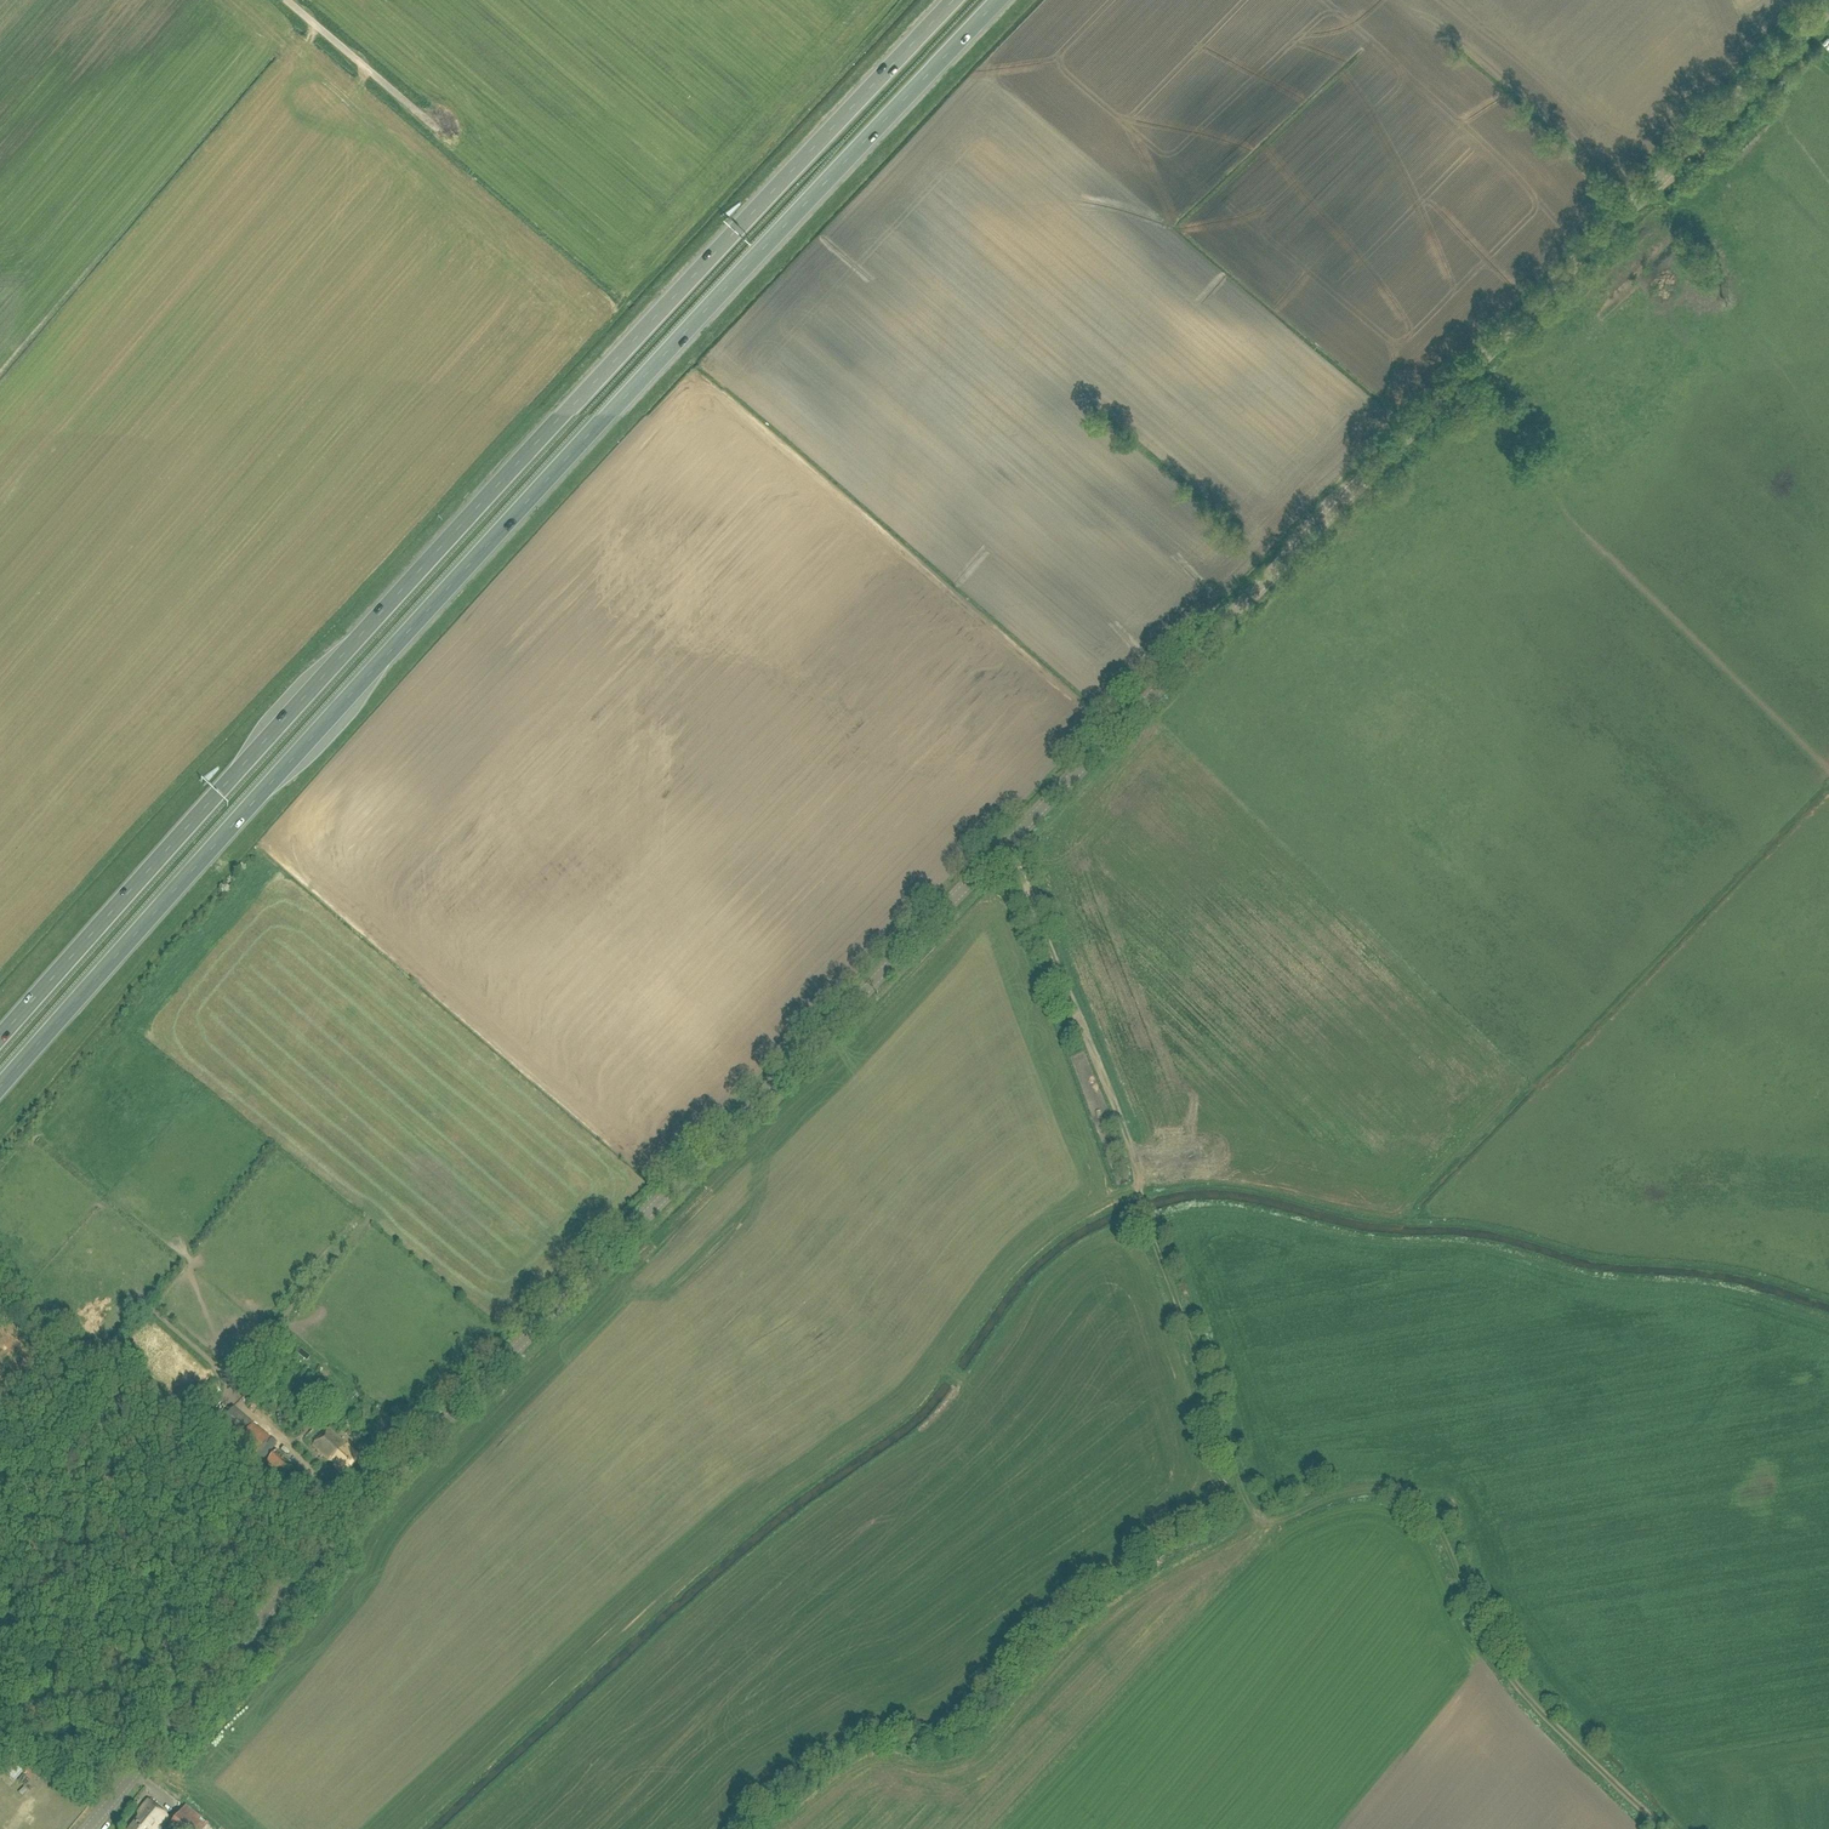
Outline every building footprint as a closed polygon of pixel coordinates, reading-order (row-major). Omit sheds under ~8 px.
[(270,1440),(234,1409),(218,1428),(254,1459),(270,1440)] [(348,1449),(329,1431),(313,1448),(331,1465),(333,1462),(337,1466),(335,1468),(345,1478),(361,1461),(351,1451),(350,1452),(347,1450),(348,1449)] [(300,1471),(277,1451),(265,1464),(288,1484),(300,1471)] [(148,1804),(138,1816),(138,1823),(133,1828),(160,1828),(167,1820),(148,1804)] [(186,1807),(168,1828),(205,1828),(208,1826),(186,1807)]
